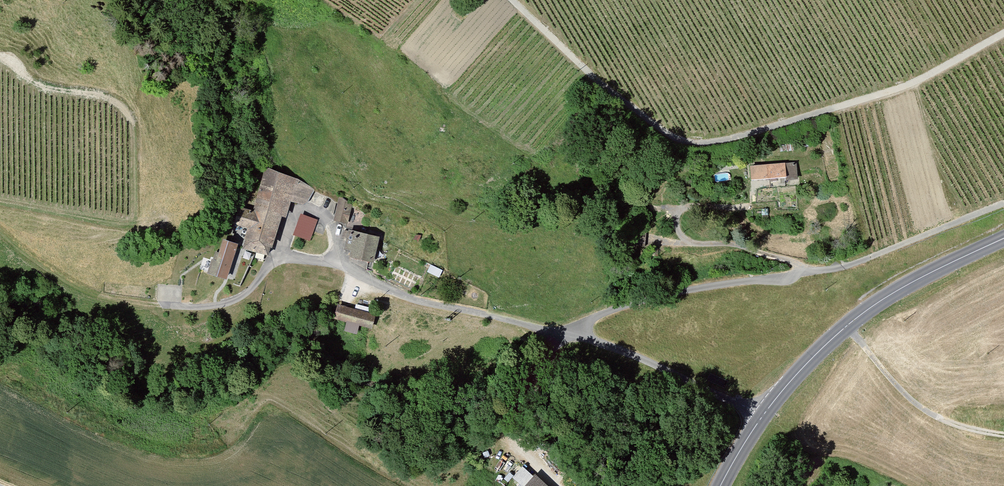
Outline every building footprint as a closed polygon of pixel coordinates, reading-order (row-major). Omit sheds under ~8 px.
[(800,161),(753,164),(754,180),(789,178),(789,183),(801,183),(800,161)] [(255,212),(239,208),(235,225),(250,230),(244,249),(270,257),(272,249),(276,249),(284,217),(289,218),(292,207),(304,212),(316,190),(301,180),(282,173),(265,170),(255,212)] [(354,201),(340,198),(335,220),(347,223),(347,227),(351,228),(346,249),(355,251),(354,258),(379,263),(386,234),(371,231),(373,224),(361,221),(363,212),(352,209),(354,201)] [(301,217),(294,237),(311,242),(314,232),(324,235),(327,226),(301,217)] [(225,240),(218,262),(214,260),(210,275),(230,282),(242,246),(225,240)] [(379,317),(340,306),(336,321),(349,324),(348,329),(359,332),(360,329),(377,333),(380,323),(379,317)] [(526,467),(515,479),(522,485),(546,485),(526,467)]
